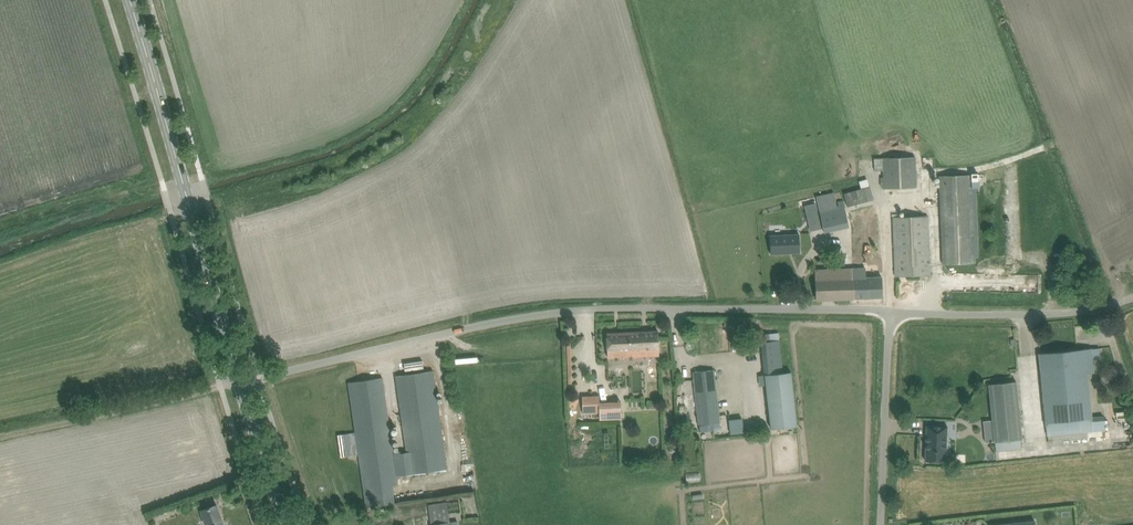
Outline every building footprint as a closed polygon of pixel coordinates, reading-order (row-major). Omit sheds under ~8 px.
[(883,177),(880,177),(881,186),(884,186),(884,188),(917,187),(916,156),(907,156),(893,157),(883,157),(883,177)] [(972,174),(940,176),(943,253),(943,264),(975,263),(975,252),(972,188),(980,187),(980,180),(979,180),(978,174),(972,174)] [(845,193),(844,193),(848,206),(874,199),(874,198),(871,186),(845,193)] [(805,205),(808,219),(819,216),(816,203),(805,205)] [(851,211),(859,242),(867,240),(866,235),(880,232),(873,205),(851,211)] [(893,216),(896,276),(932,275),(932,273),(930,273),(928,215),(893,216)] [(799,234),(770,235),(770,243),(770,244),(771,254),(800,253),(799,234)] [(816,270),(817,299),(883,297),(883,286),(883,277),(864,277),(864,268),(827,269),(816,270)] [(608,352),(609,358),(659,356),(658,331),(607,333),(608,344),(608,352)] [(765,375),(771,428),(798,425),(792,371),(782,372),(780,340),(770,341),(769,333),(762,334),(763,341),(762,342),(765,375)] [(1039,354),(1047,435),(1106,430),(1104,415),(1092,416),(1087,373),(1094,372),(1091,348),(1039,354)] [(714,369),(693,371),(699,424),(720,422),(714,369)] [(351,382),(369,506),(395,503),(393,485),(398,484),(397,475),(447,468),(433,370),(396,376),(407,452),(401,453),(401,451),(393,452),(383,377),(351,382)] [(993,420),(984,421),(986,442),(995,442),(1022,439),(1016,381),(989,384),(993,420)] [(599,394),(582,395),(583,413),(599,413),(600,420),(614,419),(614,401),(600,401),(599,394)] [(454,422),(459,442),(466,441),(462,420),(454,422)] [(713,424),(699,425),(700,432),(714,430),(713,424)] [(925,461),(946,461),(948,426),(927,425),(925,461)] [(447,502),(428,505),(431,524),(449,522),(447,502)] [(217,524),(223,522),(216,504),(201,510),(207,524),(218,524),(217,524)]
